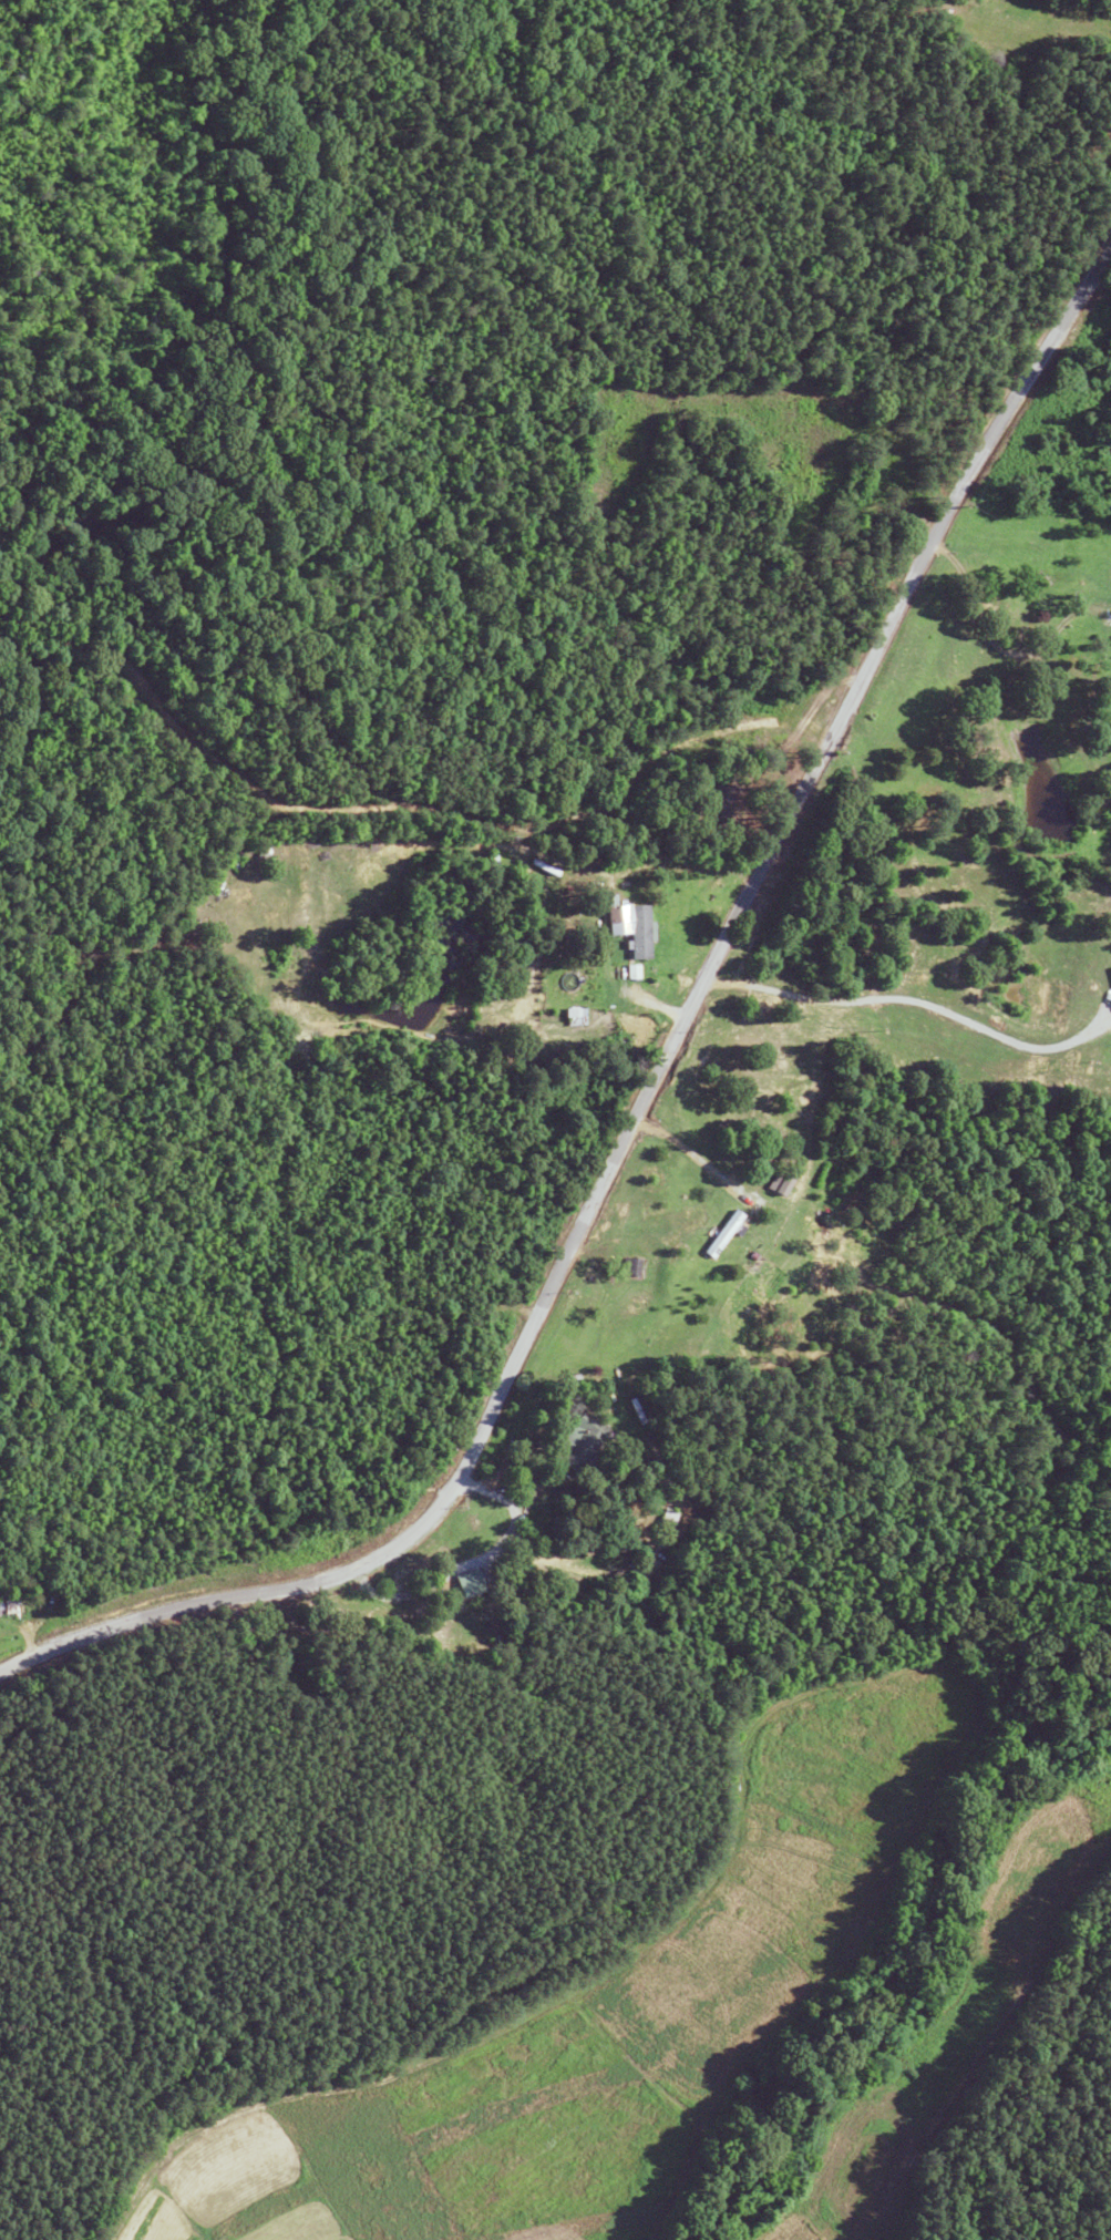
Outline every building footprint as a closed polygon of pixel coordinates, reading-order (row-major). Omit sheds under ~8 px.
[(639,907),(605,908),(605,936),(620,936),(620,962),(641,961),(639,907)] [(780,1196),(789,1177),(775,1170),(765,1189),(780,1196)] [(714,1236),(703,1253),(715,1262),(745,1216),(733,1209),(715,1237),(714,1236)] [(646,1278),(649,1260),(625,1257),(623,1275),(646,1278)] [(656,1520),(667,1526),(673,1514),(662,1508),(656,1520)] [(450,1598),(475,1594),(472,1571),(447,1575),(450,1598)]
